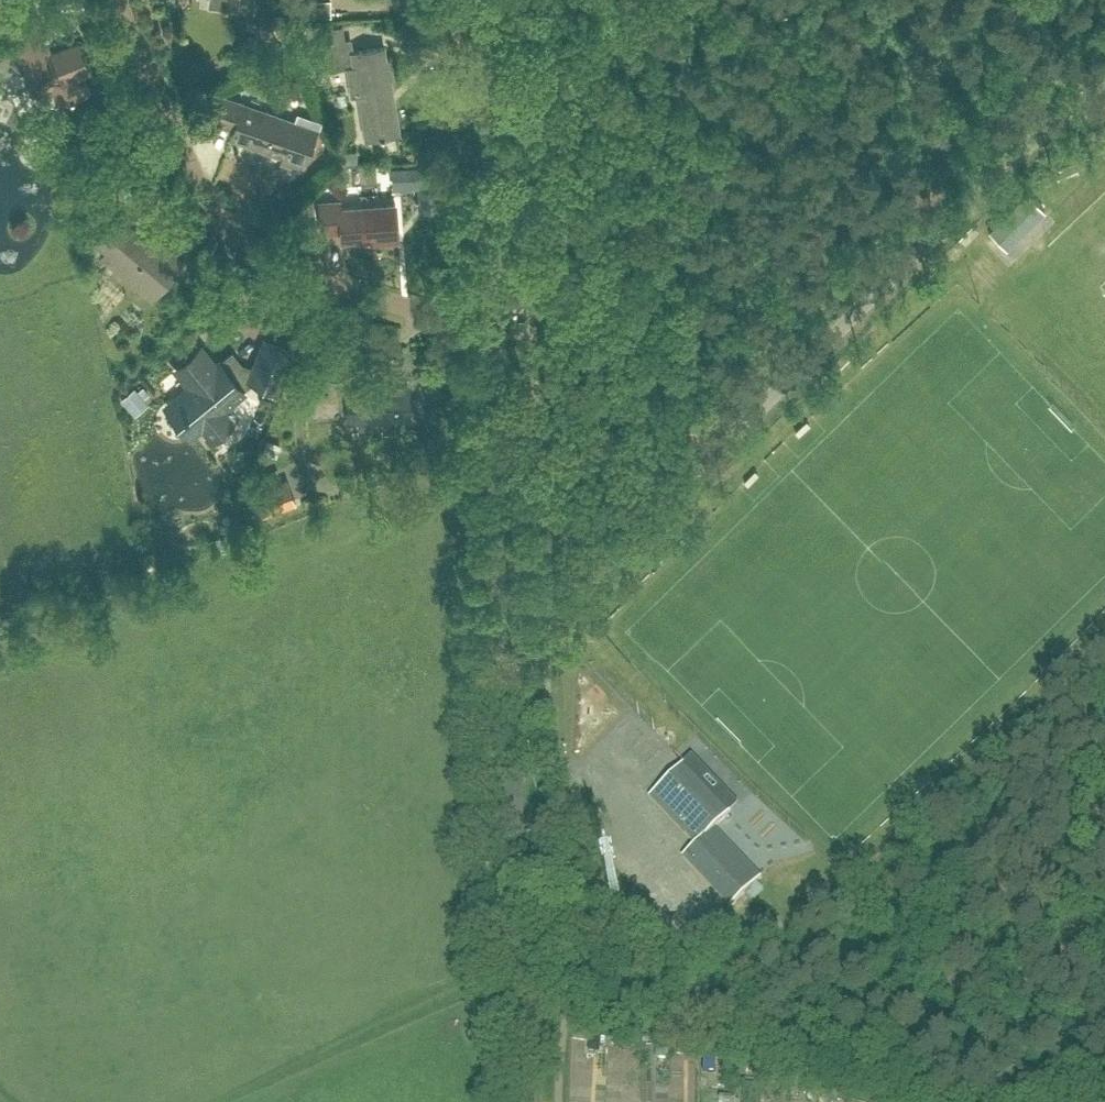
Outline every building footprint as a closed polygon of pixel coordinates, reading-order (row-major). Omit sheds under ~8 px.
[(330,13),(329,0),(298,0),(298,14),(330,13)] [(12,70),(18,67),(23,69),(32,91),(33,90),(37,103),(48,107),(58,102),(85,92),(78,73),(91,68),(80,39),(50,51),(41,27),(38,28),(30,10),(33,8),(32,6),(31,6),(32,8),(0,20),(0,74),(12,70)] [(382,44),(351,48),(349,36),(345,37),(318,41),(317,41),(322,68),(347,64),(351,92),(358,91),(365,136),(398,130),(389,76),(392,76),(389,57),(385,58),(382,44)] [(213,117),(233,125),(230,134),(281,154),(279,159),(300,167),(313,133),(293,125),(295,121),(277,114),(275,119),(220,98),(213,117)] [(338,162),(356,161),(355,148),(336,151),(338,162)] [(426,167),(382,169),(383,187),(409,186),(410,212),(428,211),(426,167)] [(348,185),(334,172),(325,183),(339,195),(348,185)] [(1004,246),(1043,208),(1025,191),(987,229),(1004,246)] [(338,204),(337,198),(317,199),(319,230),(338,229),(339,238),(379,235),(379,230),(395,229),(393,200),(338,204)] [(95,236),(106,245),(100,252),(150,296),(182,260),(149,231),(143,238),(126,224),(133,216),(121,206),(95,236)] [(274,390),(291,349),(266,338),(253,367),(241,362),(228,373),(219,361),(215,364),(200,346),(175,367),(190,385),(171,400),(195,429),(202,423),(205,427),(210,429),(215,428),(222,422),(224,417),(223,412),(220,409),(250,384),(251,380),(274,390)] [(408,387),(368,388),(346,388),(346,419),(408,417),(408,387)] [(274,454),(279,442),(266,438),(261,448),(274,454)] [(248,492),(252,504),(257,517),(295,502),(286,478),(248,492)] [(649,798),(694,847),(682,858),(730,909),(761,880),(714,830),(730,815),(684,765),(649,798)]
